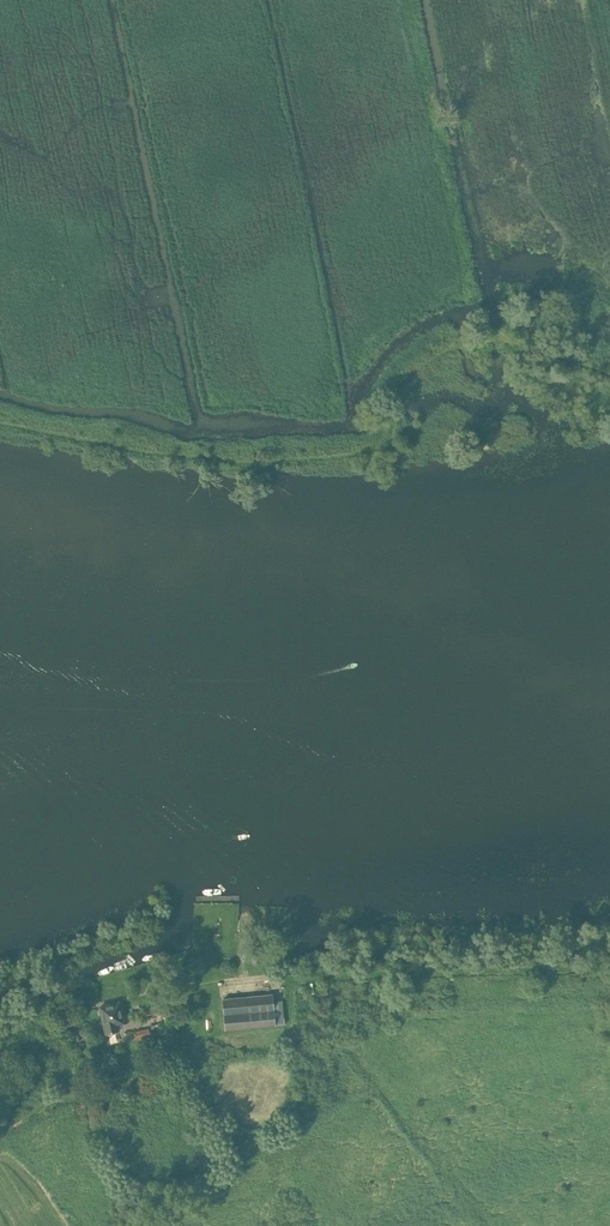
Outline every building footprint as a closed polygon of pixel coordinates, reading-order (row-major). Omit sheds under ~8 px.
[(223,999),(224,1011),(226,1029),(286,1024),(284,1000),(273,1001),(273,994),(223,999)] [(100,1007),(106,1033),(118,1030),(117,1024),(124,1023),(119,1002),(100,1007)] [(149,1028),(136,1031),(137,1039),(150,1037),(149,1028)]
